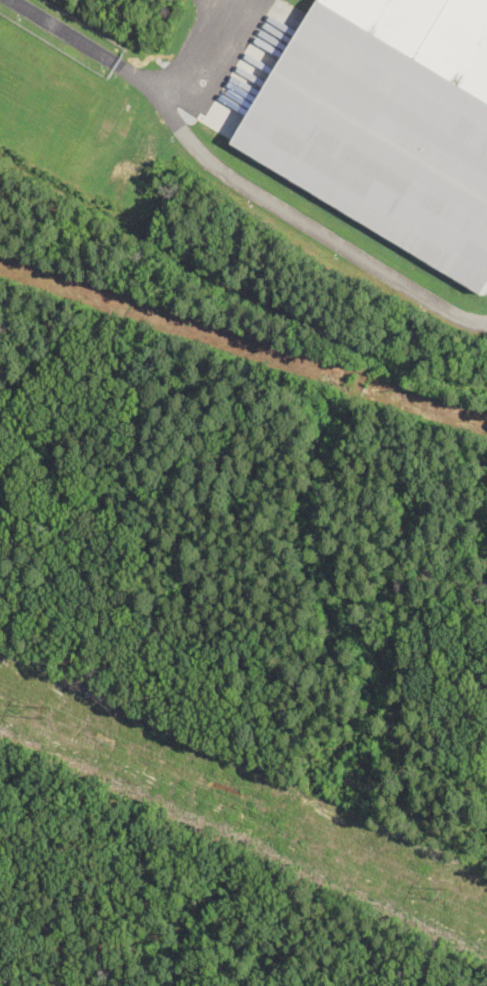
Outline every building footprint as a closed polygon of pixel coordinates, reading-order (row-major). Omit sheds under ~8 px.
[(233,152),(486,289),(486,0),(315,0),(233,152)]
